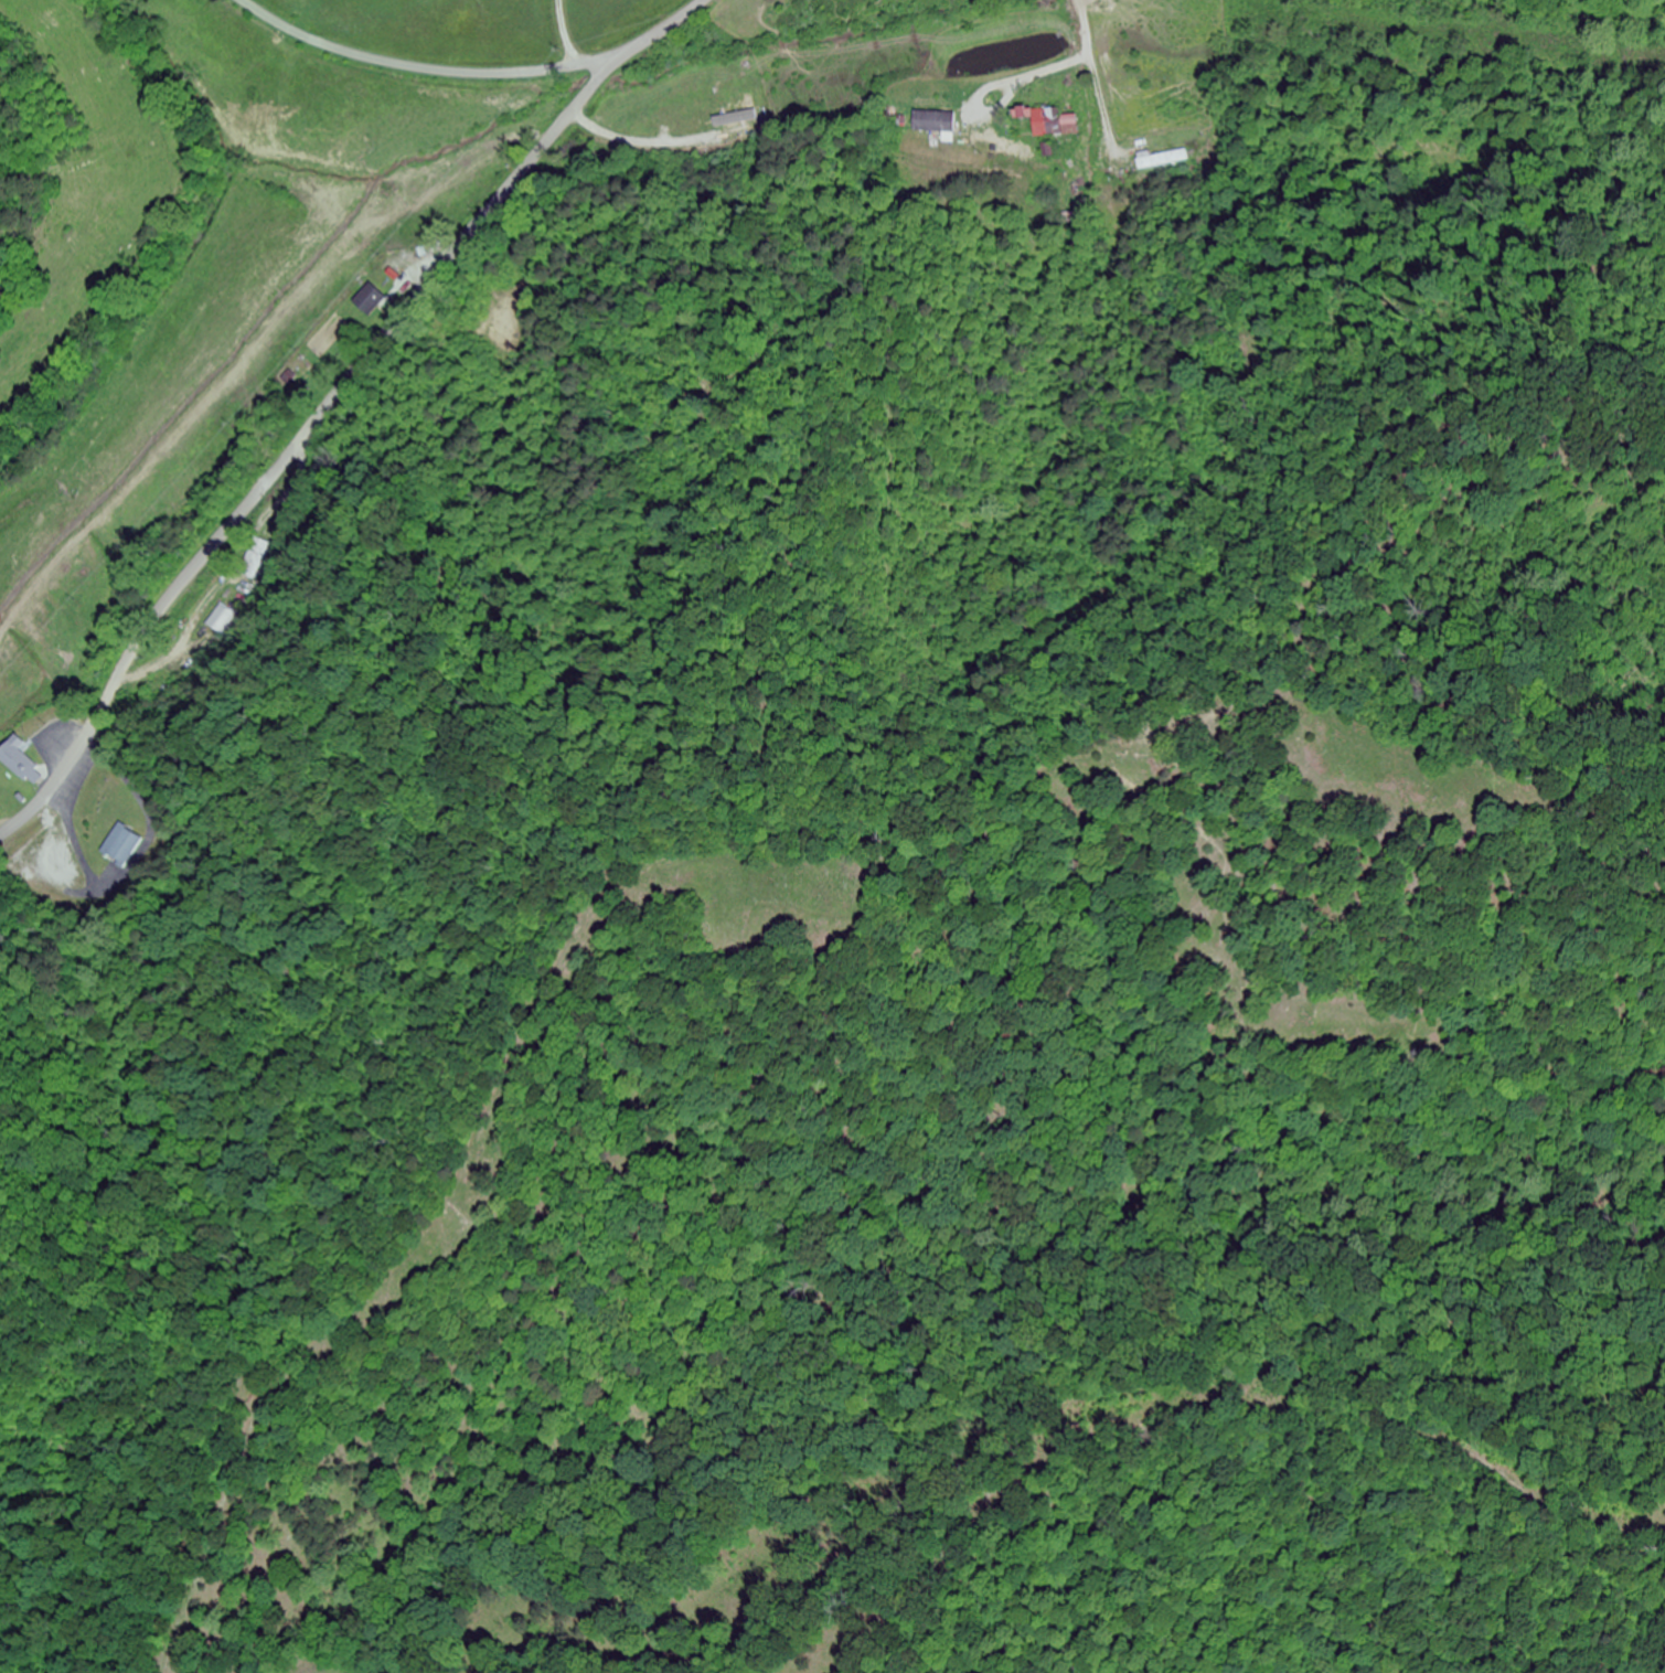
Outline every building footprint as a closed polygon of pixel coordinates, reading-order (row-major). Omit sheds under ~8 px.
[(1080,137),(1079,116),(1063,116),(1063,110),(1016,111),(1016,120),(1035,120),(1035,138),(1080,137)] [(750,128),(747,113),(714,120),(717,135),(750,128)] [(971,114),(915,113),(915,132),(971,133),(971,114)] [(1142,171),(1190,162),(1188,149),(1140,159),(1142,171)] [(1134,164),(1122,165),(1122,177),(1135,176),(1134,164)] [(369,317),(386,300),(372,287),(356,304),(369,317)] [(288,385),(294,379),(285,371),(279,377),(288,385)] [(237,574),(251,580),(268,545),(254,538),(237,574)] [(219,636),(232,616),(217,606),(203,626),(219,636)] [(35,792),(48,778),(22,752),(27,746),(18,737),(0,754),(0,757),(35,792)] [(145,843),(122,824),(100,851),(122,870),(145,843)]
